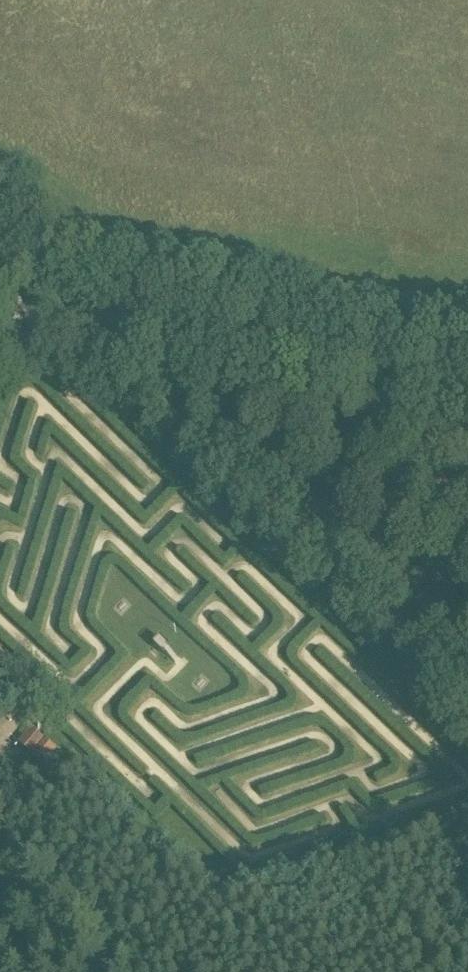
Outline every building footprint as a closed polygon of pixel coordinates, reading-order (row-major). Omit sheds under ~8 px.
[(55,748),(30,726),(17,741),(42,763),(55,748)]
